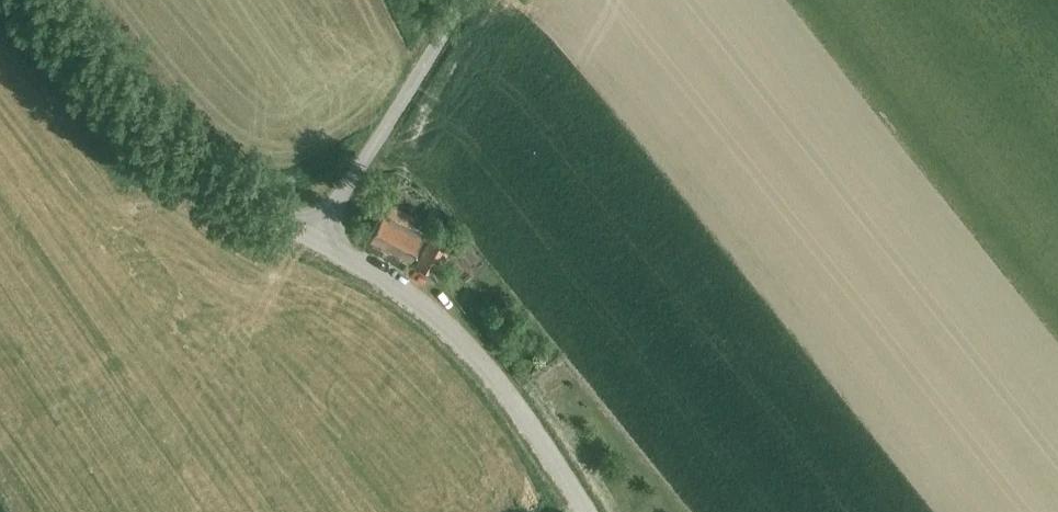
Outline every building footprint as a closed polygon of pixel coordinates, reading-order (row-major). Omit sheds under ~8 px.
[(424,237),(425,234),(409,225),(413,218),(389,205),(370,240),(410,262),(413,256),(421,260),(417,266),(435,275),(449,250),(424,237)]
